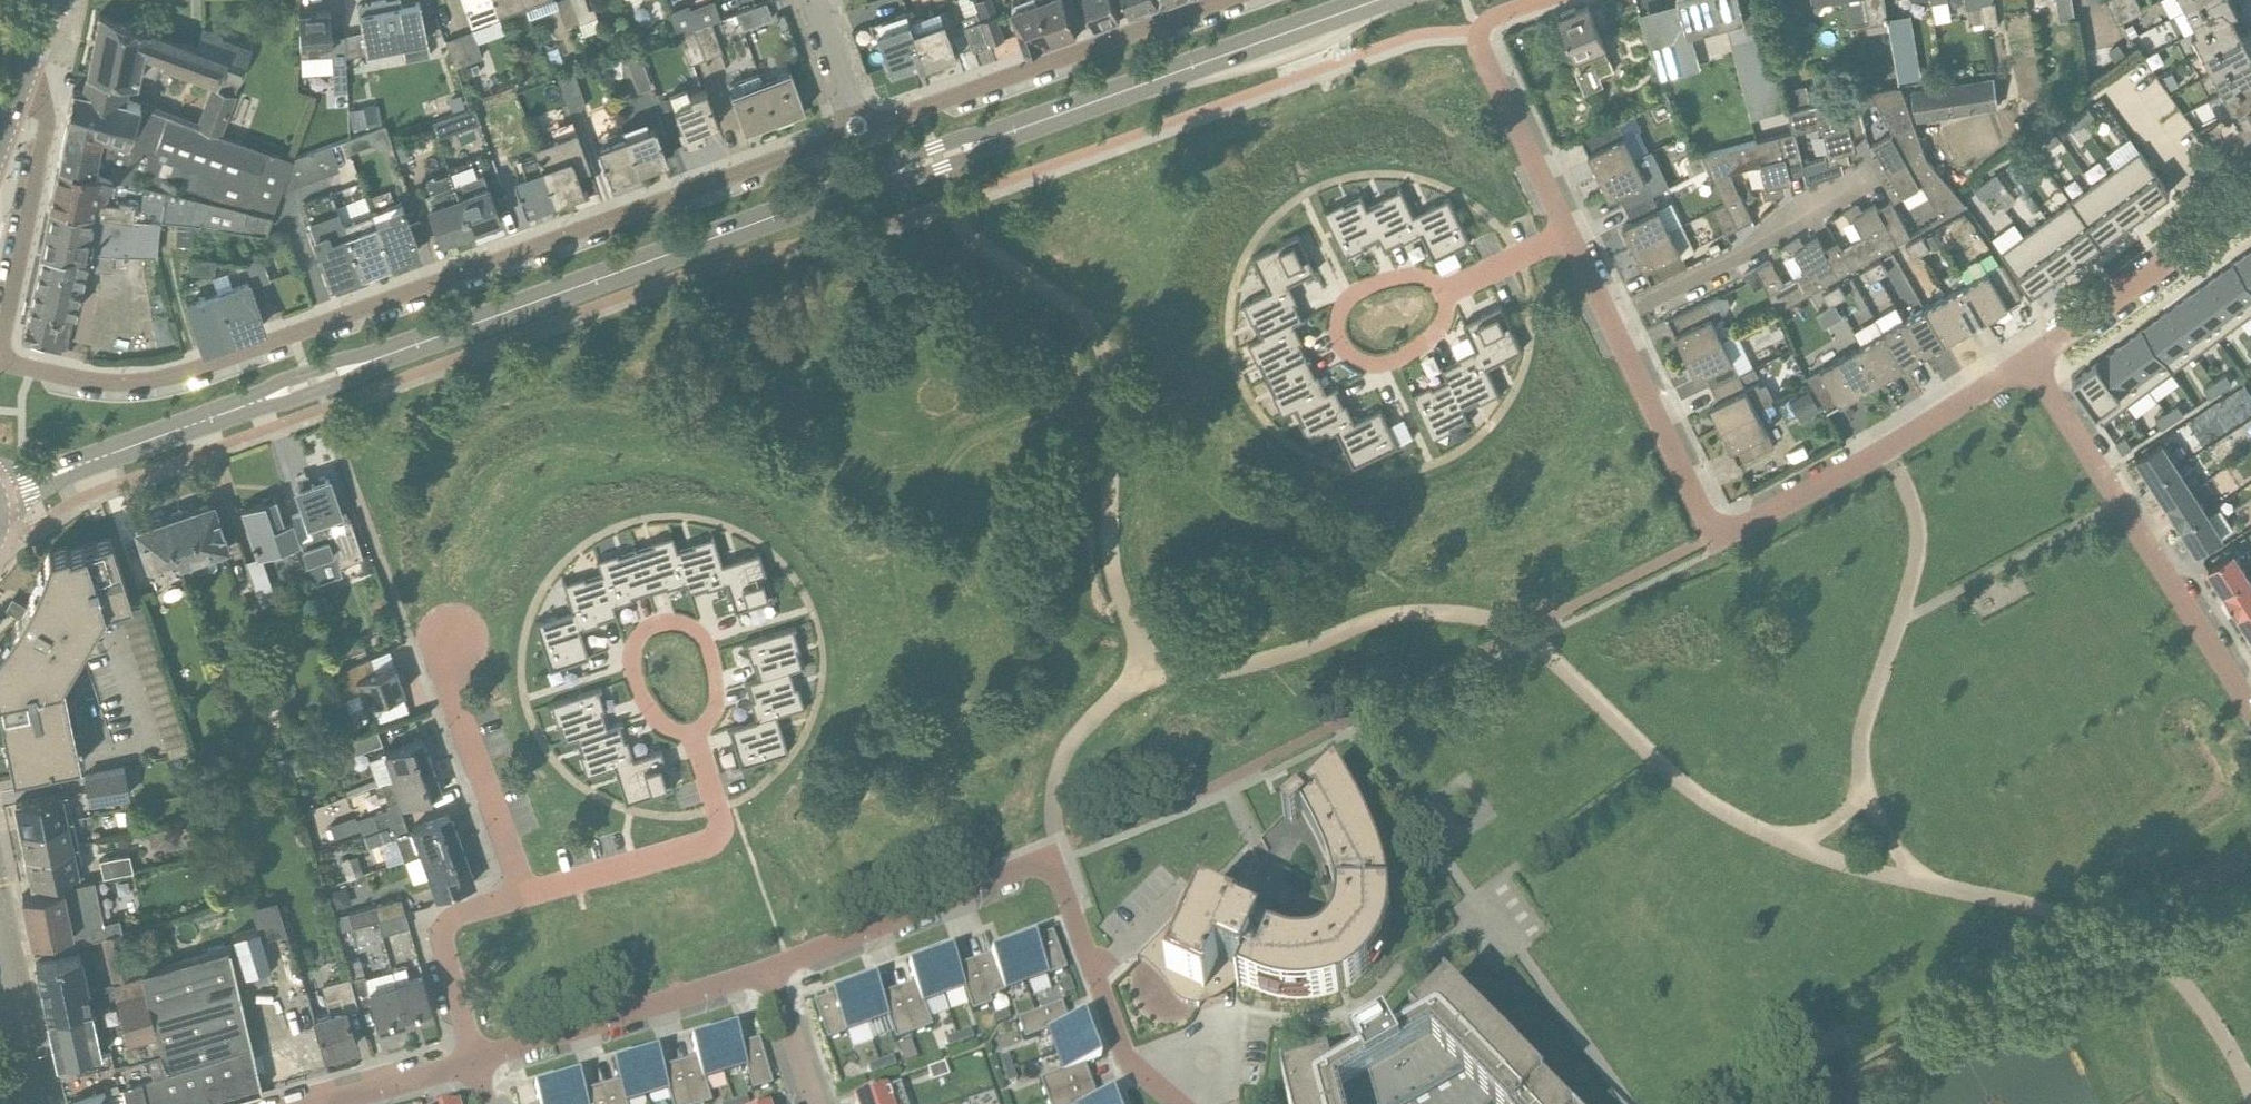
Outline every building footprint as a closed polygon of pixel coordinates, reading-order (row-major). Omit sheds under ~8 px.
[(404,44),(426,39),(419,3),(401,6),(400,0),(386,0),(358,6),(363,31),(365,43),(388,38),(390,47),(404,44)] [(497,11),(493,0),(463,0),(472,24),(499,15),(497,11)] [(524,2),(523,0),(493,0),(497,11),(524,2)] [(524,2),(530,18),(545,12),(541,0),(523,0),(524,2)] [(579,21),(571,0),(556,0),(565,26),(579,21)] [(580,22),(597,16),(593,7),(588,9),(585,0),(571,0),(579,21),(580,22)] [(678,34),(695,27),(711,21),(720,19),(714,0),(690,8),(688,4),(670,10),(678,34)] [(1052,41),(1038,0),(1029,0),(1029,2),(1013,8),(1027,50),(1030,49),(1031,54),(1044,49),(1042,45),(1052,41)] [(1052,41),(1063,38),(1064,42),(1077,37),(1076,33),(1078,32),(1067,0),(1038,0),(1052,41)] [(1121,17),(1121,16),(1116,0),(1087,0),(1096,26),(1121,17)] [(1121,16),(1131,12),(1132,13),(1160,3),(1159,0),(1116,0),(1121,16)] [(1695,55),(1690,34),(1743,19),(1749,42),(1772,36),(1762,0),(1679,0),(1680,3),(1678,3),(1680,9),(1681,9),(1682,13),(1650,22),(1661,64),(1695,55)] [(1886,0),(1867,0),(1871,23),(1867,24),(1868,32),(1890,28),(1887,6),(1886,0)] [(1974,29),(1985,27),(1980,0),(1966,0),(1969,22),(1973,21),(1974,29)] [(1985,27),(1999,25),(1995,0),(1980,0),(1985,27)] [(2060,21),(2076,19),(2073,0),(2057,0),(2060,21)] [(2113,12),(2135,0),(2107,0),(2113,12)] [(2113,12),(2120,24),(2144,11),(2138,0),(2135,0),(2113,12)] [(2189,8),(2205,0),(2163,0),(2171,17),(2189,7),(2189,8)] [(2233,11),(2245,5),(2244,4),(2238,7),(2235,0),(2205,0),(2189,8),(2199,28),(2193,32),(2233,11)] [(738,13),(743,29),(773,18),(766,2),(738,13)] [(1614,70),(1588,6),(1578,10),(1576,6),(1559,13),(1582,70),(1595,65),(1600,76),(1614,70)] [(301,56),(332,54),(331,36),(330,11),(298,12),(301,56)] [(966,25),(982,20),(979,11),(964,16),(963,17),(966,25)] [(2193,32),(2203,52),(2243,31),(2233,11),(2193,32)] [(137,26),(100,13),(84,91),(125,101),(130,82),(137,84),(143,52),(162,59),(161,63),(215,83),(213,86),(211,85),(198,120),(195,127),(196,127),(221,135),(221,134),(251,50),(220,39),(221,36),(203,29),(196,48),(139,27),(140,25),(138,24),(137,26)] [(982,20),(990,44),(1006,39),(997,15),(982,20)] [(912,21),(927,67),(959,56),(946,20),(916,30),(913,21),(912,21)] [(975,50),(990,44),(982,20),(966,25),(975,50)] [(695,27),(706,57),(722,52),(711,21),(695,27)] [(922,69),(927,67),(912,21),(880,32),(893,68),(918,58),(922,69)] [(2138,33),(2133,23),(2126,27),(2131,37),(2138,33)] [(689,63),(706,57),(695,27),(678,34),(689,63)] [(460,35),(469,61),(482,57),(472,30),(460,35)] [(2250,52),(2250,45),(2243,31),(2203,52),(2214,72),(2250,52)] [(455,66),(469,61),(460,35),(446,40),(446,42),(450,52),(455,66)] [(2117,61),(2126,54),(2119,44),(2109,51),(2117,61)] [(625,54),(630,68),(643,63),(638,49),(625,54)] [(2225,92),(2250,78),(2250,52),(2214,72),(2225,92)] [(347,90),(346,62),(332,63),(333,73),(333,90),(347,90)] [(478,64),(471,66),(474,74),(481,72),(478,64)] [(761,81),(775,121),(805,110),(789,65),(788,66),(789,71),(761,81)] [(559,78),(570,110),(586,104),(575,72),(559,78)] [(2179,87),(2172,72),(2163,77),(2170,92),(2179,87)] [(745,132),(775,121),(761,81),(758,73),(729,84),(729,86),(728,87),(745,132)] [(1918,121),(1998,108),(1993,75),(1912,89),(1918,121)] [(2235,112),(2250,104),(2250,78),(2225,92),(2235,112)] [(1794,104),(1810,101),(1807,86),(1791,89),(1794,104)] [(1881,174),(1924,150),(1901,87),(1842,99),(1851,135),(1866,131),(1859,105),(1876,101),(1895,133),(1874,145),(1883,160),(1876,164),(1881,174)] [(94,173),(102,136),(126,142),(138,104),(125,101),(84,91),(75,89),(75,88),(73,88),(58,164),(94,173)] [(691,100),(673,106),(686,140),(697,136),(698,140),(707,137),(704,129),(718,124),(705,89),(689,95),(691,100)] [(665,110),(673,106),(670,97),(661,100),(665,110)] [(1790,110),(1794,131),(1818,125),(1819,130),(1823,129),(1829,153),(1826,154),(1829,164),(1845,160),(1843,152),(1855,149),(1851,135),(1842,99),(1790,110)] [(349,109),(353,129),(382,124),(378,103),(349,109)] [(2235,112),(2246,133),(2250,130),(2250,104),(2235,112)] [(438,137),(479,122),(473,107),(432,122),(438,137)] [(2042,119),(2035,107),(2022,115),(2029,126),(2042,119)] [(2088,107),(2078,114),(2084,123),(2095,115),(2088,107)] [(2078,114),(2067,122),(2073,131),(2084,123),(2078,114)] [(1600,176),(1636,158),(1618,122),(1582,139),(1600,176)] [(368,151),(396,142),(391,125),(363,133),(368,151)] [(625,135),(638,171),(667,160),(655,125),(625,135)] [(538,155),(537,155),(554,201),(578,192),(584,190),(578,174),(591,170),(577,131),(535,146),(538,155)] [(1779,135),(1786,163),(1801,158),(1794,131),(1779,135)] [(2055,131),(2044,139),(2051,148),(2061,140),(2055,131)] [(609,181),(638,171),(625,135),(596,146),(609,181)] [(1715,209),(1726,232),(1752,219),(1730,173),(1761,164),(1766,186),(1763,187),(1766,197),(1781,193),(1779,184),(1791,181),(1786,163),(1779,135),(1703,154),(1727,203),(1715,209)] [(292,157),(280,191),(340,170),(330,144),(292,157)] [(405,144),(396,147),(401,162),(410,159),(405,144)] [(1941,219),(1967,205),(1927,158),(1924,150),(1881,174),(1882,175),(1888,171),(1897,185),(1890,189),(1896,199),(1922,184),(1941,219)] [(2140,150),(2117,167),(2147,209),(2170,192),(2140,150)] [(525,211),(554,201),(537,155),(522,161),(525,171),(512,176),(525,211)] [(2020,157),(2009,165),(2016,173),(2026,165),(2020,157)] [(1626,207),(1654,194),(1636,158),(1600,176),(1610,198),(1620,193),(1626,207)] [(94,173),(58,164),(50,206),(142,217),(160,219),(175,221),(196,223),(265,232),(272,215),(210,200),(94,173)] [(2117,167),(2094,184),(2124,226),(2147,209),(2117,167)] [(454,184),(471,231),(500,220),(483,173),(454,184)] [(1997,173),(1986,181),(1992,190),(2003,182),(1997,173)] [(1986,181),(1975,189),(1982,198),(1992,190),(1986,181)] [(1368,205),(1368,206),(1381,234),(1380,235),(1381,237),(1387,249),(1389,248),(1389,247),(1388,245),(1403,238),(1404,240),(1404,241),(1422,232),(1423,232),(1415,215),(1416,215),(1415,212),(1401,183),(1399,184),(1400,188),(1382,196),(1383,198),(1368,205)] [(442,242),(471,231),(454,184),(424,195),(442,242)] [(2094,184),(2071,201),(2101,242),(2124,226),(2094,184)] [(1326,205),(1323,206),(1348,257),(1350,256),(1348,253),(1366,244),(1365,242),(1380,235),(1381,234),(1368,206),(1368,205),(1368,203),(1362,191),(1360,192),(1360,193),(1361,195),(1346,202),(1345,200),(1345,199),(1327,208),(1326,205)] [(331,282),(360,271),(348,235),(343,222),(342,223),(331,192),(303,202),(313,232),(323,261),(331,282)] [(1634,247),(1671,229),(1654,194),(1626,207),(1633,220),(1623,225),(1634,247)] [(1416,215),(1415,215),(1423,232),(1422,232),(1434,259),(1436,257),(1435,255),(1450,248),(1451,250),(1471,241),(1450,196),(1430,205),(1431,208),(1416,215)] [(1878,209),(1897,243),(1910,236),(1891,201),(1878,209)] [(2071,201),(2047,218),(2078,259),(2101,242),(2071,201)] [(371,213),(389,261),(419,250),(401,202),(371,213)] [(1839,276),(1891,247),(1897,243),(1878,209),(1876,204),(1861,212),(1856,205),(1846,211),(1851,220),(1854,218),(1863,234),(1859,236),(1861,239),(1843,250),(1838,242),(1825,250),(1824,251),(1839,276)] [(108,253),(114,255),(156,255),(160,220),(160,219),(142,217),(50,206),(41,251),(78,253),(108,253)] [(416,209),(405,213),(409,224),(420,220),(416,209)] [(360,271),(389,261),(371,213),(343,222),(348,235),(360,271)] [(2047,218),(2024,235),(2055,276),(2078,259),(2047,218)] [(196,223),(175,221),(174,243),(194,245),(196,223)] [(1671,229),(1634,247),(1652,284),(1688,266),(1679,246),(1671,229)] [(1937,231),(1927,237),(1935,250),(1945,245),(1937,231)] [(1299,232),(1254,253),(1263,274),(1266,272),(1273,287),(1273,288),(1290,280),(1290,281),(1317,269),(1316,267),(1313,268),(1306,253),(1309,252),(1299,232)] [(2024,235),(2001,252),(2032,293),(2055,276),(2024,235)] [(1771,259),(1756,268),(1779,310),(1839,276),(1824,251),(1825,250),(1817,237),(1802,246),(1798,238),(1788,244),(1793,253),(1796,251),(1805,267),(1802,269),(1803,273),(1784,283),(1771,259)] [(1915,241),(1921,253),(1929,249),(1923,237),(1915,241)] [(1914,257),(1921,253),(1915,241),(1907,246),(1914,257)] [(1709,247),(1712,254),(1722,249),(1718,242),(1709,247)] [(78,253),(41,251),(22,338),(67,348),(85,269),(113,270),(113,255),(114,255),(108,253),(78,253)] [(2235,262),(2250,285),(2250,251),(2235,262)] [(245,262),(254,286),(272,280),(263,256),(245,262)] [(191,273),(214,274),(215,259),(192,258),(191,273)] [(1874,266),(1880,277),(1888,273),(1881,261),(1874,266)] [(2212,279),(2242,321),(2250,314),(2250,285),(2235,262),(2212,279)] [(1968,284),(1988,319),(2022,299),(2002,265),(1968,284)] [(1872,281),(1880,277),(1874,266),(1866,270),(1872,281)] [(2212,279),(2188,296),(2219,338),(2242,321),(2212,279)] [(1270,288),(1242,302),(1243,304),(1246,303),(1254,320),(1255,320),(1257,319),(1264,335),(1295,321),(1307,316),(1306,314),(1305,314),(1303,315),(1296,300),(1298,299),(1299,299),(1290,281),(1290,280),(1273,288),(1273,287),(1270,288)] [(218,292),(233,336),(264,325),(248,281),(218,292)] [(1967,331),(1988,319),(1968,284),(1947,296),(1967,331)] [(1832,290),(1838,301),(1846,297),(1840,285),(1832,290)] [(1830,306),(1838,301),(1832,290),(1823,294),(1830,306)] [(203,347),(233,336),(218,292),(187,302),(203,347)] [(1687,356),(1723,338),(1713,317),(1726,311),(1731,304),(1728,297),(1719,296),(1669,320),(1687,356)] [(1945,343),(1967,331),(1947,296),(1926,309),(1945,343)] [(2188,296),(2165,313),(2195,355),(2219,338),(2188,296)] [(1466,321),(1464,322),(1477,349),(1478,348),(1486,364),(1487,364),(1502,357),(1503,359),(1523,350),(1501,305),(1481,314),(1483,317),(1468,324),(1466,321)] [(1924,356),(1945,343),(1926,309),(1904,321),(1924,356)] [(2165,313),(2142,330),(2172,371),(2195,355),(2165,313)] [(1779,327),(1774,316),(1767,320),(1772,330),(1779,327)] [(1262,335),(1250,341),(1259,361),(1260,361),(1262,360),(1269,375),(1267,376),(1266,376),(1267,377),(1312,356),(1311,354),(1310,355),(1309,356),(1302,341),(1303,340),(1304,340),(1295,321),(1264,335),(1262,335)] [(1904,368),(1924,356),(1904,321),(1884,333),(1904,368)] [(2142,330),(2119,347),(2149,388),(2172,371),(2142,330)] [(1883,379),(1904,368),(1884,333),(1863,345),(1883,379)] [(1713,388),(1740,375),(1723,338),(1687,356),(1697,378),(1706,374),(1713,388)] [(1862,391),(1883,379),(1863,345),(1843,357),(1862,391)] [(2119,347),(2096,364),(2126,405),(2149,388),(2119,347)] [(1444,364),(1442,365),(1447,377),(1448,379),(1450,379),(1463,407),(1464,406),(1479,399),(1480,401),(1480,402),(1498,393),(1499,396),(1502,395),(1488,367),(1487,364),(1486,364),(1478,348),(1477,349),(1459,357),(1459,358),(1460,360),(1445,367),(1444,365),(1444,364)] [(1312,356),(1267,377),(1267,378),(1268,378),(1270,377),(1277,392),(1275,393),(1274,393),(1283,413),(1295,407),(1298,406),(1297,405),(1328,390),(1328,389),(1319,371),(1319,372),(1317,373),(1310,358),(1312,357),(1312,356)] [(1808,377),(1828,411),(1862,391),(1843,357),(1808,377)] [(2096,364),(2073,381),(2103,422),(2126,405),(2096,364)] [(1722,428),(1757,411),(1757,410),(1773,402),(1771,398),(1774,397),(1767,383),(1760,386),(1758,382),(1746,388),(1744,383),(1759,377),(1755,368),(1751,370),(1751,369),(1740,375),(1713,388),(1720,401),(1710,405),(1722,428)] [(2227,374),(2215,381),(2221,390),(2232,383),(2227,374)] [(1413,389),(1411,390),(1435,441),(1437,440),(1436,437),(1454,428),(1453,428),(1452,426),(1467,419),(1468,421),(1469,422),(1471,421),(1465,409),(1464,406),(1463,407),(1450,379),(1448,379),(1433,386),(1432,384),(1414,392),(1413,389)] [(2215,381),(2204,388),(2210,397),(2221,390),(2215,381)] [(1328,390),(1297,405),(1298,406),(1305,422),(1303,422),(1302,423),(1311,440),(1308,442),(1309,444),(1338,430),(1341,429),(1340,428),(1356,420),(1356,419),(1347,401),(1345,402),(1337,387),(1340,386),(1339,384),(1328,389),(1328,390)] [(1821,408),(1809,389),(1790,401),(1801,420),(1821,408)] [(2178,405),(2167,412),(2173,421),(2184,414),(2178,405)] [(1356,420),(1340,428),(1341,429),(1348,444),(1345,445),(1354,465),(1400,444),(1390,424),(1387,425),(1380,410),(1383,409),(1382,407),(1356,419),(1356,420)] [(1757,411),(1722,428),(1739,464),(1775,446),(1757,411)] [(2167,412),(2156,419),(2162,428),(2173,421),(2167,412)] [(2126,436),(2116,442),(2123,453),(2130,448),(2133,447),(2126,436)] [(2153,482),(2179,465),(2164,442),(2138,459),(2153,482)] [(2167,505),(2194,488),(2179,465),(2153,482),(2167,505)] [(303,547),(309,564),(335,555),(325,525),(342,519),(334,494),(336,492),(333,483),(330,482),(329,478),(297,489),(311,529),(312,529),(314,536),(313,536),(316,543),(303,547)] [(2182,528),(2208,511),(2194,488),(2167,505),(2182,528)] [(261,555),(300,541),(293,519),(284,522),(275,497),(241,508),(257,556),(261,555)] [(202,558),(228,549),(213,503),(165,519),(179,558),(178,559),(179,560),(184,576),(206,568),(202,558)] [(2197,551),(2223,535),(2208,511),(2182,528),(2197,551)] [(165,565),(179,560),(178,559),(179,558),(165,519),(137,529),(156,586),(170,581),(165,565)] [(677,549),(676,549),(687,582),(686,582),(689,595),(692,594),(691,593),(691,591),(707,586),(707,588),(707,589),(726,583),(727,583),(722,565),(723,565),(722,562),(712,531),(710,532),(711,535),(692,541),(693,542),(693,544),(677,549)] [(636,545),(635,546),(650,594),(651,593),(650,592),(650,590),(666,585),(666,588),(667,588),(686,582),(687,582),(676,549),(677,549),(677,547),(673,534),(652,541),(653,543),(637,548),(636,545)] [(132,602),(111,538),(69,551),(67,547),(52,552),(50,552),(51,550),(49,549),(43,569),(35,589),(26,605),(20,617),(9,633),(0,644),(0,710),(2,721),(1,722),(13,778),(81,764),(63,681),(101,612),(132,602)] [(618,551),(597,558),(601,570),(601,573),(603,572),(613,605),(614,605),(633,599),(632,598),(632,596),(648,591),(648,593),(649,594),(650,594),(635,546),(634,546),(634,547),(634,549),(619,554),(618,552),(618,551)] [(723,565),(722,565),(727,583),(726,583),(735,610),(737,610),(736,607),(752,602),(753,605),(774,598),(759,550),(738,557),(739,560),(723,565)] [(2223,592),(2250,575),(2235,552),(2209,569),(2223,592)] [(261,555),(257,556),(246,560),(257,593),(272,588),(261,555)] [(360,558),(365,573),(374,570),(369,555),(360,558)] [(565,578),(562,578),(572,609),(573,612),(574,611),(579,629),(580,628),(599,622),(599,619),(614,615),(615,617),(615,618),(617,617),(614,605),(613,605),(603,572),(601,573),(585,578),(585,575),(566,581),(565,578)] [(2238,615),(2250,607),(2250,577),(2250,575),(2223,592),(2238,615)] [(2238,615),(2250,635),(2250,607),(2238,615)] [(556,614),(535,620),(550,668),(571,661),(570,659),(586,654),(587,657),(589,656),(580,628),(579,629),(574,611),(573,612),(557,617),(556,614)] [(796,626),(742,643),(743,645),(746,644),(752,663),(753,663),(755,662),(760,678),(760,679),(790,670),(790,671),(792,670),(805,666),(805,664),(804,664),(802,665),(797,649),(799,648),(800,648),(794,629),(797,628),(796,626)] [(368,656),(364,645),(341,653),(345,665),(368,656)] [(360,691),(366,706),(405,691),(402,684),(404,681),(402,676),(399,675),(395,664),(368,674),(363,660),(371,657),(370,656),(338,668),(344,696),(360,691)] [(758,679),(745,683),(745,685),(746,685),(748,684),(753,700),(751,701),(750,701),(754,712),(756,720),(757,721),(774,715),(774,716),(777,716),(808,706),(807,704),(804,705),(798,686),(797,686),(795,687),(790,671),(790,670),(760,679),(760,678),(758,679)] [(601,687),(548,704),(548,706),(552,705),(558,724),(560,723),(565,739),(563,739),(562,740),(563,742),(576,738),(578,737),(578,736),(607,727),(607,725),(602,710),(604,709),(605,709),(599,690),(602,689),(601,687)] [(756,720),(729,729),(729,731),(732,730),(737,745),(734,746),(741,768),(789,752),(782,731),(779,732),(774,716),(774,715),(757,721),(756,720)] [(607,727),(578,736),(578,737),(583,753),(581,754),(580,754),(586,773),(583,774),(583,776),(614,767),(617,766),(617,764),(634,759),(633,758),(627,739),(625,740),(620,724),(622,723),(623,723),(622,721),(609,725),(607,725),(607,727)] [(379,729),(351,738),(357,753),(384,743),(379,729)] [(394,780),(432,766),(422,739),(384,753),(394,780)] [(634,759),(617,764),(617,766),(622,781),(619,782),(626,803),(674,788),(667,767),(664,768),(659,752),(662,751),(661,749),(633,758),(634,759)] [(309,750),(291,757),(297,775),(315,769),(309,750)] [(283,757),(273,760),(278,776),(288,772),(283,757)] [(1325,859),(1327,864),(1331,875),(1336,895),(1337,906),(1337,914),(1335,924),(1332,931),(1327,937),(1321,943),(1317,945),(1312,946),(1304,947),(1294,947),(1289,946),(1276,942),(1262,936),(1261,935),(1260,937),(1238,922),(1241,915),(1239,915),(1238,917),(1202,900),(1203,899),(1203,898),(1137,962),(1138,964),(1141,960),(1146,963),(1150,966),(1154,970),(1158,973),(1162,977),(1166,982),(1169,986),(1175,995),(1178,999),(1183,1003),(1188,1005),(1193,1006),(1198,1006),(1197,1007),(1199,1008),(1217,968),(1241,979),(1237,987),(1239,988),(1240,984),(1260,992),(1270,995),(1281,998),(1294,999),(1309,999),(1327,996),(1338,992),(1346,989),(1352,985),(1361,978),(1369,970),(1373,964),(1382,949),(1386,939),(1389,926),(1390,918),(1390,901),(1387,885),(1384,868),(1378,851),(1367,825),(1358,808),(1336,769),(1338,767),(1336,765),(1283,817),(1285,819),(1287,818),(1293,824),(1302,814),(1313,835),(1325,859)] [(90,804),(130,796),(125,766),(84,774),(90,804)] [(402,803),(403,806),(441,792),(432,766),(394,780),(383,784),(391,807),(373,813),(378,827),(404,818),(400,804),(402,803)] [(22,829),(73,818),(67,792),(16,802),(22,829)] [(136,807),(117,812),(120,824),(139,819),(136,807)] [(423,855),(459,841),(449,814),(413,827),(423,855)] [(27,856),(79,845),(73,818),(22,829),(27,856)] [(404,818),(378,827),(364,832),(368,846),(409,831),(404,818)] [(459,841),(423,855),(432,880),(468,867),(459,841)] [(31,872),(33,883),(84,872),(79,845),(27,856),(28,858),(27,858),(24,862),(26,870),(30,872),(31,872)] [(104,877),(134,871),(130,853),(100,859),(104,877)] [(120,918),(104,922),(95,879),(22,895),(32,941),(66,933),(69,948),(103,941),(102,935),(122,931),(120,918)] [(379,919),(405,913),(401,898),(380,904),(349,912),(353,926),(379,919)] [(276,899),(257,905),(267,939),(287,933),(276,899)] [(338,930),(353,926),(349,912),(334,917),(338,930)] [(379,919),(383,935),(409,927),(405,913),(379,919)] [(103,941),(113,982),(133,978),(127,950),(126,946),(122,931),(102,935),(103,941)] [(1052,933),(1013,948),(1026,985),(1042,979),(1046,978),(1046,979),(1066,971),(1052,933)] [(974,962),(988,1000),(990,999),(1007,993),(1007,992),(1026,985),(1013,948),(1010,949),(974,962)] [(66,1098),(67,1103),(212,1103),(262,1090),(259,1076),(265,1075),(261,1057),(255,1058),(229,949),(144,973),(162,1053),(166,1071),(66,1098)] [(930,961),(944,998),(964,991),(972,1013),(992,1006),(990,999),(988,1000),(974,962),(958,968),(952,952),(936,958),(933,959),(933,960),(930,961)] [(92,1005),(117,1000),(113,982),(89,987),(83,954),(36,963),(47,1014),(92,1004),(92,1005)] [(930,961),(909,969),(908,969),(914,984),(913,985),(897,991),(914,1035),(917,1034),(932,1028),(924,1005),(944,998),(930,961)] [(396,987),(406,1023),(434,1015),(423,978),(410,981),(406,967),(392,971),(396,987)] [(379,1030),(406,1023),(396,987),(392,971),(366,978),(365,975),(351,979),(351,978),(350,977),(358,1006),(372,1002),(379,1030)] [(47,1016),(57,1061),(66,1098),(166,1071),(162,1053),(144,973),(133,978),(113,982),(117,1000),(92,1005),(92,1004),(47,1014),(47,1016)] [(323,983),(330,1010),(312,1015),(324,1055),(356,1046),(345,1010),(358,1006),(350,977),(349,976),(323,983)] [(1069,979),(1061,982),(1065,995),(1074,992),(1069,979)] [(887,1019),(895,1042),(914,1035),(897,991),(881,997),(875,981),(872,982),(859,987),(856,988),(853,989),(867,1026),(887,1019)] [(853,989),(813,1004),(827,1042),(839,1038),(848,1034),(847,1033),(867,1026),(853,989)] [(1387,1035),(1383,1028),(1374,1032),(1356,1038),(1346,1040),(1353,1054),(1360,1066),(1334,1080),(1331,1070),(1320,1073),(1321,1075),(1286,1084),(1285,1082),(1283,1082),(1289,1103),(1561,1103),(1447,989),(1445,991),(1447,992),(1421,1018),(1420,1016),(1412,1024),(1420,1032),(1394,1046),(1387,1035)] [(1061,1005),(1017,1022),(1025,1041),(1042,1035),(1047,1033),(1054,1050),(1055,1053),(1092,1039),(1090,1036),(1091,1036),(1085,1020),(1084,1017),(1068,1023),(1061,1005)] [(1007,1007),(999,1010),(1003,1022),(1012,1019),(1007,1007)] [(717,1036),(714,1037),(725,1075),(746,1069),(753,1092),(773,1086),(759,1041),(741,1046),(736,1030),(717,1036)] [(972,1047),(967,1035),(959,1038),(963,1050),(972,1047)] [(692,1044),(696,1060),(679,1065),(691,1103),(712,1103),(705,1081),(725,1075),(714,1037),(711,1038),(701,1041),(692,1044)] [(959,1038),(950,1041),(955,1053),(963,1050),(959,1038)] [(1093,1042),(1092,1039),(1055,1053),(1062,1073),(1039,1082),(1046,1100),(1090,1084),(1084,1068),(1084,1067),(1100,1061),(1093,1042)] [(635,1061),(647,1099),(667,1093),(671,1103),(691,1103),(679,1065),(663,1070),(658,1054),(655,1055),(641,1059),(638,1059),(639,1060),(635,1061)] [(613,1067),(618,1083),(601,1088),(606,1103),(629,1103),(647,1099),(635,1061),(632,1062),(623,1065),(613,1067)] [(1011,1069),(1008,1061),(995,1066),(998,1074),(1011,1069)] [(890,1063),(882,1066),(886,1078),(894,1075),(890,1063)] [(929,1070),(933,1083),(950,1077),(946,1064),(929,1070)] [(882,1066),(873,1069),(878,1081),(886,1078),(882,1066)] [(1011,1069),(998,1074),(1001,1082),(1014,1078),(1011,1069)] [(557,1084),(563,1103),(606,1103),(601,1088),(584,1093),(579,1077),(576,1078),(563,1082),(560,1083),(557,1084)] [(535,1091),(539,1103),(563,1103),(557,1084),(554,1085),(535,1091)] [(1046,1100),(1048,1103),(1116,1103),(1112,1094),(1096,1100),(1093,1089),(1092,1088),(1090,1084),(1046,1100)] [(899,1085),(854,1101),(855,1103),(906,1103),(899,1085)]
